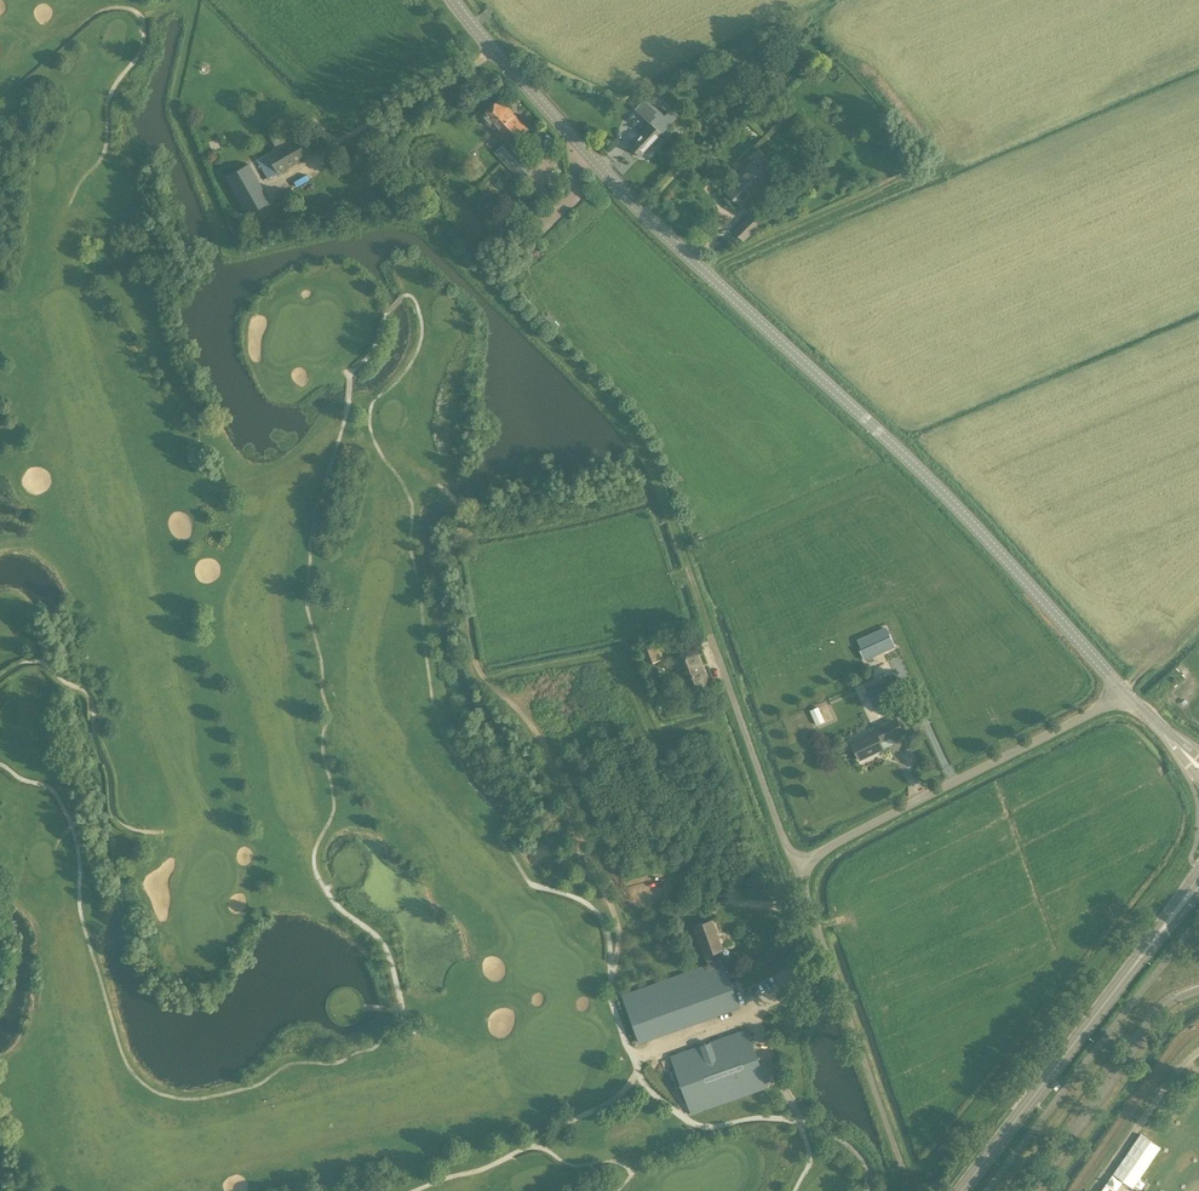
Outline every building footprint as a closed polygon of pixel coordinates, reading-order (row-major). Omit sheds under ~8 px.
[(777,89),(785,80),(779,75),(772,84),(777,89)] [(673,123),(677,118),(669,111),(665,116),(645,97),(634,109),(650,124),(629,146),(640,157),(662,134),(673,123)] [(495,152),(504,162),(522,180),(534,169),(516,150),(511,145),(528,129),(500,99),(481,117),(505,142),(495,152)] [(257,160),(267,179),(279,173),(307,157),(296,138),(286,143),(279,131),(270,137),(277,149),(257,160)] [(751,162),(734,180),(724,191),(741,207),(768,177),(751,162)] [(247,215),(272,202),(250,163),(225,177),(247,215)] [(543,209),(534,200),(523,211),(532,220),(543,209)] [(750,213),(732,231),(743,242),(761,225),(750,213)] [(95,251),(92,250),(89,250),(87,253),(89,259),(92,261),(94,260),(96,257),(95,251)] [(860,650),(865,660),(894,647),(885,627),(858,639),(863,649),(860,650)] [(645,665),(660,660),(654,643),(639,648),(645,665)] [(690,650),(677,655),(673,661),(673,662),(685,691),(709,684),(697,653),(690,650)] [(888,682),(867,691),(875,709),(895,700),(888,682)] [(811,711),(817,724),(824,721),(818,707),(811,711)] [(869,730),(870,733),(851,742),(859,760),(884,748),(881,742),(903,732),(896,717),(869,730)] [(240,862),(251,861),(250,847),(238,848),(240,862)] [(243,894),(231,894),(231,911),(244,911),(243,894)] [(704,957),(705,956),(719,951),(723,950),(712,919),(693,926),(704,957)] [(690,970),(621,995),(639,1043),(734,1009),(740,1007),(719,951),(705,956),(708,964),(703,965),(690,970)] [(734,1033),(670,1056),(691,1115),(734,1099),(768,1087),(747,1028),(734,1033)]
